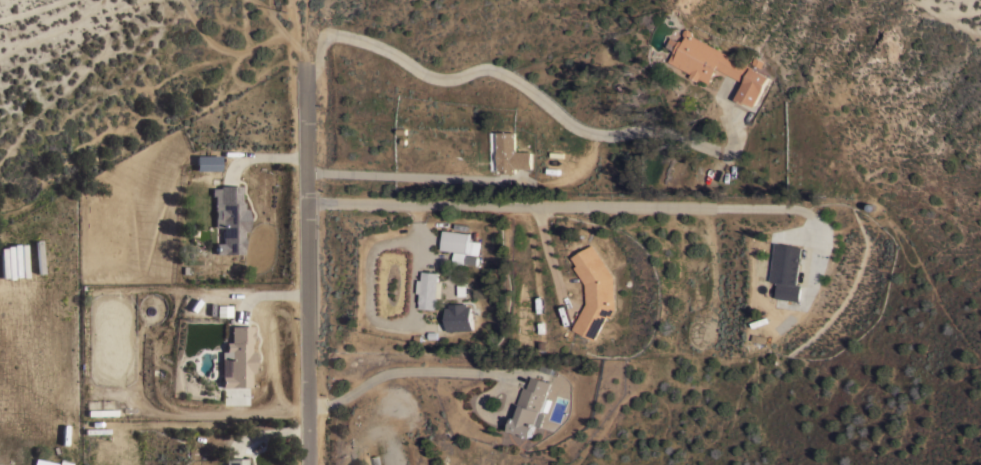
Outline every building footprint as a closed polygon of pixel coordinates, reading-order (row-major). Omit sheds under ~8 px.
[(754,106),(745,101),(744,103),(735,98),(744,82),(718,67),(709,83),(700,78),(699,81),(690,76),(692,73),(669,60),(681,39),(684,41),(686,37),(685,32),(687,29),(690,28),(693,29),(694,34),(770,76),(765,85),(754,106)] [(516,131),(516,150),(530,151),(530,168),(515,168),(515,172),(506,172),(506,170),(498,170),(498,131),(516,131)] [(218,155),(219,170),(194,170),(194,155),(218,155)] [(215,242),(222,242),(221,227),(214,227),(213,202),(216,202),(216,195),(211,195),(211,187),(219,187),(219,185),(240,185),(241,201),(243,201),(243,208),(247,208),(248,230),(243,230),(243,253),(215,253),(215,242)] [(477,242),(475,255),(466,253),(465,253),(465,251),(440,248),(443,229),(467,232),(466,241),(477,242)] [(781,282),(773,281),(779,242),(810,247),(805,286),(798,285),(798,282),(792,281),(792,284),(788,284),(789,280),(781,279),(781,282)] [(614,308),(610,317),(607,315),(594,339),(573,328),(586,302),(585,283),(574,266),(578,264),(573,256),(580,251),(579,250),(584,247),(585,248),(593,243),(613,275),(614,308)] [(466,253),(464,266),(451,264),(453,252),(465,253),(466,253)] [(821,261),(817,287),(805,285),(809,259),(821,261)] [(420,292),(416,292),(417,279),(421,279),(422,270),(438,272),(437,281),(442,281),(441,297),(436,296),(435,309),(425,308),(425,310),(421,310),(421,307),(418,307),(420,292)] [(446,332),(445,307),(448,307),(448,304),(466,303),(466,306),(470,306),(471,330),(446,332)] [(230,306),(230,317),(215,317),(215,306),(230,306)] [(527,308),(526,316),(521,316),(521,323),(516,323),(517,308),(527,308)] [(221,375),(228,375),(228,370),(229,370),(229,357),(220,358),(220,351),(225,351),(224,341),(230,341),(230,326),(252,325),(252,331),(252,338),(252,343),(250,343),(250,351),(254,351),(254,372),(250,372),(250,386),(221,387),(221,375)] [(515,402),(518,403),(523,386),(526,387),(530,375),(550,381),(545,397),(551,399),(547,411),(540,409),(539,411),(544,413),(540,426),(535,425),(531,436),(506,428),(515,402)] [(400,452),(402,464),(386,464),(384,455),(400,452)]
